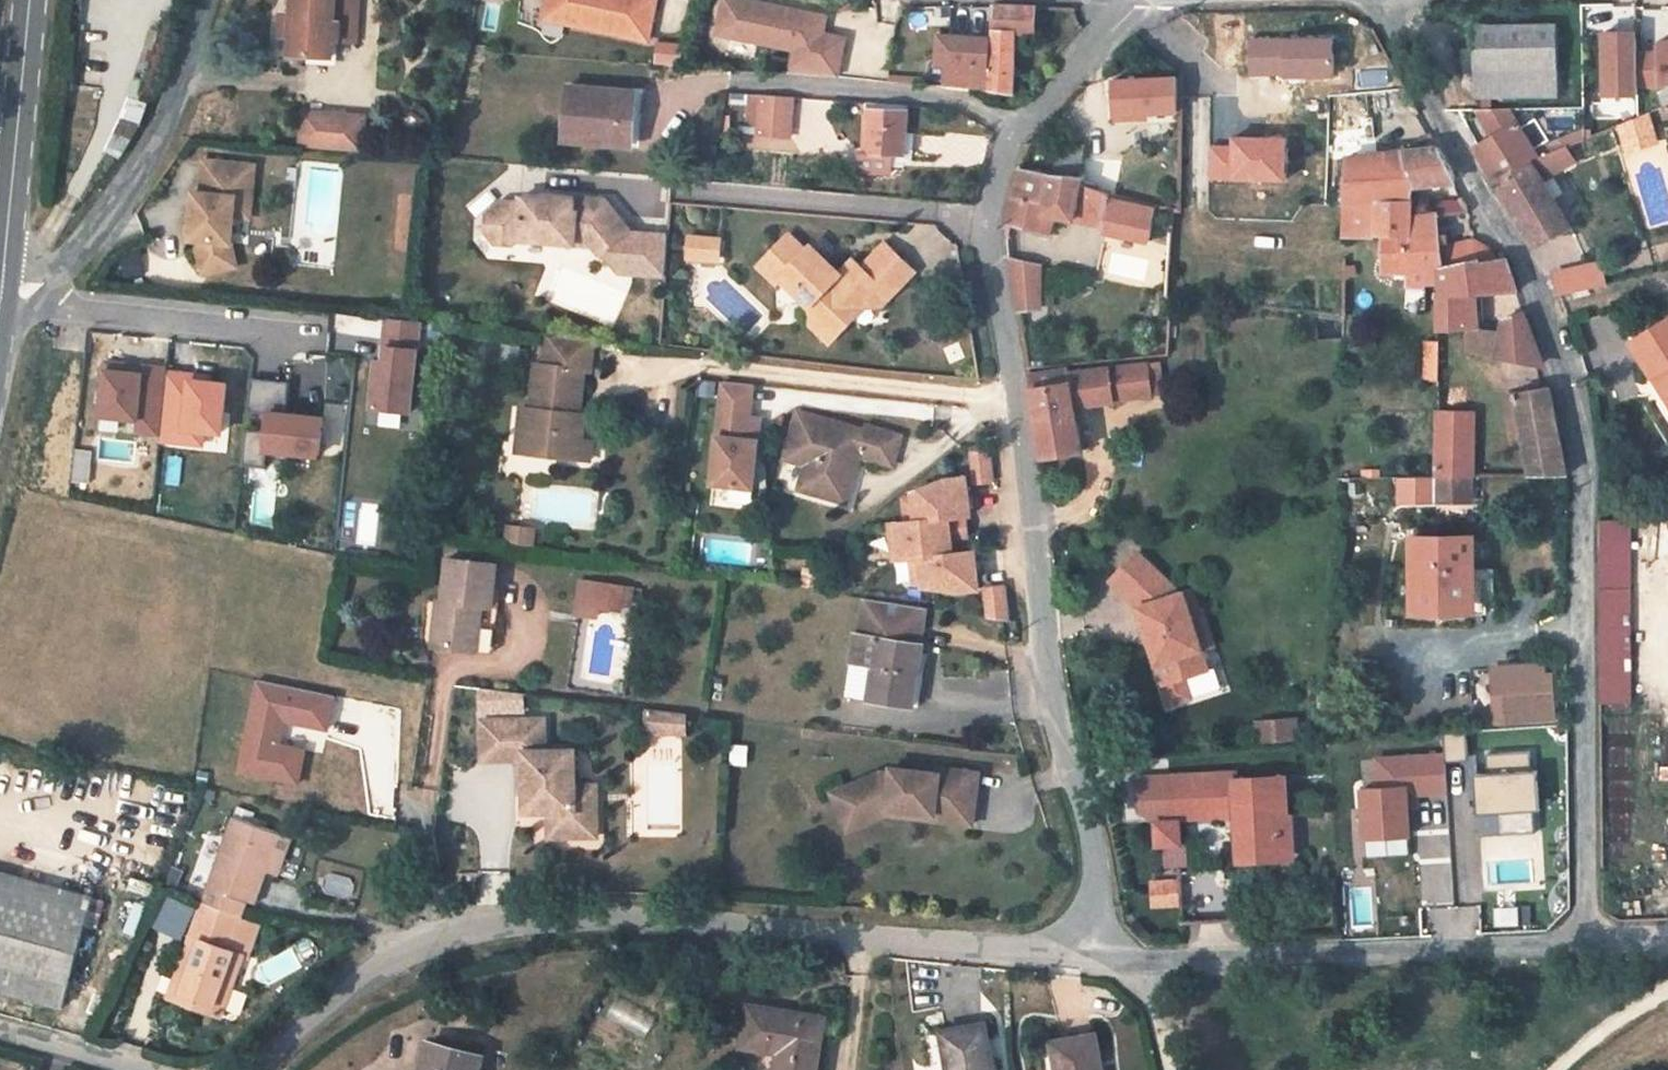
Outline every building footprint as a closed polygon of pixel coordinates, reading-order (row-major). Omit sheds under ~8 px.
[(288,54),(332,56),(333,41),(357,42),(358,0),(291,0),(290,11),(281,12),(280,28),(289,29),(289,37),(288,54)] [(545,13),(566,17),(566,22),(647,38),(656,0),(547,0),(545,13)] [(717,32),(728,34),(735,0),(724,0),(717,32)] [(728,34),(777,44),(777,42),(796,46),(790,72),(790,76),(836,79),(837,75),(844,37),(822,32),(825,15),(782,6),(781,10),(768,7),(769,3),(752,0),(735,0),(728,34)] [(1036,7),(996,6),(993,40),(990,90),(1014,91),(1016,34),(1035,34),(1036,7)] [(545,13),(544,17),(566,22),(566,17),(545,13)] [(1476,28),(1477,98),(1560,97),(1559,26),(1476,28)] [(280,36),(289,37),(289,29),(280,28),(280,36)] [(949,65),(947,87),(990,90),(993,40),(942,36),(940,64),(949,65)] [(1604,37),(1605,95),(1638,94),(1638,86),(1637,54),(1637,37),(1604,37)] [(1244,74),(1279,74),(1279,76),(1327,76),(1327,40),(1244,39),(1244,74)] [(1637,54),(1638,86),(1659,85),(1667,82),(1667,42),(1659,46),(1659,53),(1637,54)] [(1104,77),(1105,79),(1109,81),(1111,81),(1113,79),(1114,78),(1114,75),(1113,74),(1110,72),(1107,73),(1105,74),(1104,77)] [(1177,77),(1114,80),(1115,116),(1177,113),(1177,77)] [(564,141),(621,147),(623,116),(629,116),(630,92),(568,86),(564,141)] [(792,99),(760,97),(757,135),(789,137),(792,99)] [(139,127),(146,105),(130,100),(121,124),(110,150),(121,156),(139,127)] [(907,111),(869,110),(867,143),(862,143),(861,162),(892,163),(893,145),(905,146),(907,111)] [(299,112),(296,147),(357,152),(361,118),(299,112)] [(1648,114),(1620,125),(1628,150),(1656,141),(1648,114)] [(633,148),(636,118),(629,116),(623,116),(621,147),(633,148)] [(1476,150),(1495,181),(1529,163),(1530,162),(1537,158),(1533,151),(1517,123),(1476,150)] [(1584,131),(1533,151),(1537,158),(1542,157),(1563,149),(1563,148),(1584,140),(1584,131)] [(1236,138),(1236,148),(1213,148),(1212,179),(1288,181),(1288,150),(1288,149),(1289,139),(1236,138)] [(1051,175),(1080,180),(1083,162),(1085,148),(1058,143),(1051,175)] [(1563,149),(1542,157),(1548,173),(1569,164),(1563,148),(1563,149)] [(1348,175),(1347,175),(1347,205),(1373,207),(1384,201),(1412,201),(1417,186),(1454,182),(1453,173),(1440,150),(1349,158),(1348,175)] [(251,165),(199,161),(196,193),(189,192),(185,240),(192,241),(200,274),(233,266),(227,244),(229,216),(231,197),(248,199),(251,165)] [(1113,167),(1083,162),(1080,180),(1080,182),(1108,193),(1113,167)] [(1495,181),(1534,246),(1571,226),(1529,163),(1495,181)] [(1080,180),(1051,175),(1020,169),(1006,220),(1050,235),(1056,215),(1075,218),(1076,215),(1080,182),(1080,180)] [(1337,205),(1347,205),(1347,175),(1337,176),(1337,205)] [(1103,221),(1108,193),(1080,182),(1076,215),(1103,221)] [(1108,193),(1103,221),(1103,223),(1105,224),(1104,228),(1151,238),(1158,204),(1108,193)] [(484,216),(483,232),(494,244),(509,245),(515,239),(558,242),(559,228),(581,230),(581,232),(597,252),(627,229),(602,199),(541,195),(540,199),(540,205),(518,203),(500,202),(484,216)] [(231,197),(229,216),(246,218),(248,199),(231,197)] [(1438,268),(1444,267),(1442,247),(1439,215),(1413,216),(1412,201),(1384,201),(1373,207),(1373,238),(1385,238),(1385,272),(1395,272),(1407,274),(1406,289),(1428,289),(1428,287),(1438,286),(1438,268)] [(1346,239),(1373,238),(1373,207),(1347,205),(1346,239)] [(627,229),(597,252),(618,274),(661,276),(662,234),(628,231),(627,229)] [(689,238),(687,258),(717,260),(719,241),(689,238)] [(790,238),(773,256),(790,272),(782,280),(813,309),(813,326),(850,325),(849,301),(869,301),(873,297),(883,307),(916,272),(887,245),(864,269),(855,261),(842,276),(812,248),(807,254),(790,238)] [(1481,260),(1481,262),(1498,260),(1493,253),(1485,244),(1476,241),(1442,247),(1444,267),(1481,260)] [(773,256),(759,271),(776,287),(782,280),(790,272),(773,256)] [(1498,260),(1481,262),(1484,294),(1518,291),(1507,259),(1498,260)] [(1484,294),(1481,262),(1481,260),(1444,267),(1438,268),(1438,286),(1437,332),(1471,329),(1478,328),(1478,307),(1469,306),(1468,295),(1477,294),(1484,294)] [(1010,261),(1015,291),(1042,294),(1044,267),(1010,261)] [(1588,266),(1593,289),(1606,286),(1601,263),(1588,266)] [(1555,274),(1560,297),(1593,289),(1588,266),(1555,274)] [(1344,267),(1344,277),(1349,277),(1353,276),(1354,273),(1355,270),(1354,268),(1351,267),(1344,267)] [(1478,307),(1477,294),(1468,295),(1469,306),(1478,307)] [(1543,366),(1525,313),(1503,320),(1500,333),(1495,357),(1543,366)] [(1347,319),(1343,318),(1317,315),(1318,342),(1346,340),(1347,319)] [(419,324),(385,320),(382,349),(385,349),(383,362),(376,362),(371,410),(410,414),(419,324)] [(1651,381),(1659,377),(1667,392),(1667,321),(1629,345),(1651,381)] [(850,325),(813,326),(832,344),(850,325)] [(1500,333),(1478,328),(1471,329),(1466,352),(1495,357),(1500,333)] [(596,342),(549,336),(545,367),(534,366),(529,411),(519,409),(514,445),(532,448),(531,455),(579,461),(582,444),(583,430),(572,429),(574,419),(581,419),(587,374),(592,374),(596,342)] [(1428,371),(1435,371),(1436,346),(1428,346),(1428,371)] [(1162,363),(1148,364),(1153,396),(1166,394),(1162,363)] [(124,365),(105,364),(100,418),(137,422),(136,435),(160,436),(166,374),(166,369),(142,367),(141,375),(123,373),(124,365)] [(1111,369),(1115,403),(1153,396),(1148,364),(1111,369)] [(1029,376),(1031,390),(1072,383),(1070,375),(1070,369),(1029,376)] [(1111,369),(1070,375),(1072,383),(1076,410),(1115,403),(1111,369)] [(185,444),(186,430),(221,433),(226,385),(209,383),(190,382),(191,376),(166,374),(160,436),(160,441),(185,444)] [(1659,377),(1651,381),(1667,410),(1667,392),(1659,377)] [(288,382),(250,379),(247,412),(269,414),(267,433),(246,431),(242,466),(265,468),(267,450),(319,455),(323,418),(285,414),(288,382)] [(724,381),(714,483),(754,488),(761,418),(750,417),(754,384),(724,381)] [(1031,390),(1043,457),(1082,451),(1076,410),(1072,383),(1031,390)] [(1566,476),(1549,387),(1515,393),(1523,442),(1530,477),(1566,476)] [(1523,442),(1515,393),(1505,395),(1513,445),(1523,442)] [(344,447),(347,411),(327,410),(323,445),(344,447)] [(800,410),(789,448),(810,454),(807,464),(800,486),(840,497),(850,467),(860,470),(864,454),(896,463),(905,432),(871,423),(869,428),(800,410)] [(1435,420),(1436,478),(1470,478),(1474,478),(1475,420),(1435,420)] [(592,445),(582,444),(579,461),(590,463),(592,445)] [(513,453),(531,455),(532,448),(514,445),(513,453)] [(787,457),(807,464),(810,454),(789,448),(787,457)] [(974,453),(977,482),(996,480),(992,450),(974,453)] [(851,501),(860,470),(850,467),(840,497),(851,501)] [(968,514),(973,514),(967,476),(947,480),(914,492),(915,497),(917,520),(968,514)] [(1470,478),(1436,478),(1435,496),(1470,495),(1470,478)] [(905,499),(908,521),(917,520),(915,497),(905,499)] [(970,535),(968,514),(917,520),(908,521),(890,523),(894,559),(912,557),(921,556),(956,552),(954,537),(970,535)] [(1599,522),(1600,702),(1632,702),(1630,521),(1599,522)] [(502,527),(499,542),(508,543),(526,546),(529,531),(502,527)] [(1412,538),(1412,613),(1484,614),(1485,581),(1475,580),(1475,538),(1412,538)] [(956,552),(921,556),(924,579),(924,584),(961,590),(981,587),(977,550),(956,552)] [(1138,553),(1111,582),(1143,614),(1159,665),(1204,651),(1193,615),(1200,613),(1194,591),(1180,594),(1178,589),(1138,553)] [(914,580),(924,579),(921,556),(912,557),(914,580)] [(483,605),(491,607),(496,566),(448,560),(443,600),(430,599),(425,644),(477,650),(483,605)] [(598,603),(622,607),(623,604),(631,606),(634,589),(625,588),(601,584),(598,603)] [(987,588),(991,617),(1005,619),(1002,585),(987,588)] [(858,635),(847,697),(920,708),(925,674),(919,673),(923,645),(917,644),(923,607),(868,599),(862,635),(858,635)] [(621,615),(622,607),(598,603),(597,611),(621,615)] [(477,650),(493,653),(499,609),(491,607),(483,605),(477,650)] [(1206,612),(1200,613),(1193,615),(1204,651),(1216,647),(1206,612)] [(1494,670),(1495,681),(1544,677),(1543,666),(1494,670)] [(1544,677),(1495,681),(1498,723),(1556,718),(1552,676),(1544,677)] [(336,696),(260,681),(241,772),(300,784),(307,751),(281,745),(286,721),(329,730),(336,696)] [(646,710),(646,734),(687,734),(687,710),(646,710)] [(547,753),(546,721),(539,721),(485,722),(482,723),(484,763),(520,762),(520,779),(526,779),(526,794),(526,814),(550,814),(550,839),(591,838),(590,812),(577,812),(577,787),(576,752),(547,753)] [(1294,721),(1259,724),(1260,744),(1295,742),(1294,721)] [(1466,732),(1444,732),(1444,765),(1465,761),(1466,732)] [(1444,751),(1360,760),(1364,789),(1407,785),(1408,799),(1445,797),(1444,765),(1444,751)] [(1530,754),(1484,754),(1485,770),(1531,767),(1530,754)] [(881,771),(842,788),(852,811),(866,816),(886,807),(933,813),(933,819),(972,823),(978,772),(939,767),(938,773),(891,767),(890,772),(881,771)] [(1537,769),(1474,775),(1475,816),(1539,812),(1537,769)] [(1171,811),(1221,808),(1219,773),(1169,776),(1171,811)] [(1286,815),(1284,777),(1237,779),(1236,773),(1219,773),(1221,808),(1237,808),(1240,859),(1282,856),(1279,816),(1286,815)] [(1359,790),(1360,842),(1410,840),(1408,799),(1407,785),(1364,789),(1359,790)] [(590,812),(591,838),(598,838),(597,786),(577,787),(577,812),(590,812)] [(832,793),(848,830),(887,813),(933,819),(933,813),(886,807),(866,816),(852,811),(842,788),(832,793)] [(1294,815),(1286,815),(1279,816),(1282,856),(1296,856),(1294,815)] [(235,818),(204,904),(205,904),(242,917),(248,902),(255,904),(267,871),(279,834),(235,818)] [(1179,821),(1157,822),(1158,844),(1180,843),(1179,821)] [(293,839),(279,834),(267,871),(280,876),(293,839)] [(92,898),(88,897),(0,874),(0,990),(63,1008),(85,926),(92,898)] [(1152,882),(1153,905),(1181,903),(1179,880),(1152,882)] [(103,901),(92,898),(85,926),(96,929),(103,901)] [(1181,914),(1181,903),(1153,905),(1154,916),(1181,914)] [(166,904),(159,928),(182,934),(188,910),(166,904)] [(204,904),(170,998),(220,1015),(243,957),(230,951),(241,921),(242,917),(205,904),(204,904)] [(261,929),(241,921),(230,951),(243,957),(250,960),(261,929)] [(747,1006),(741,1047),(779,1054),(777,1069),(818,1069),(823,1039),(840,1040),(846,1006),(825,1003),(822,1018),(747,1006)] [(946,1069),(994,1069),(986,1025),(940,1033),(946,1069)] [(1055,1069),(1101,1069),(1095,1037),(1051,1045),(1055,1069)] [(483,1058),(428,1043),(420,1069),(479,1069),(483,1058)]
